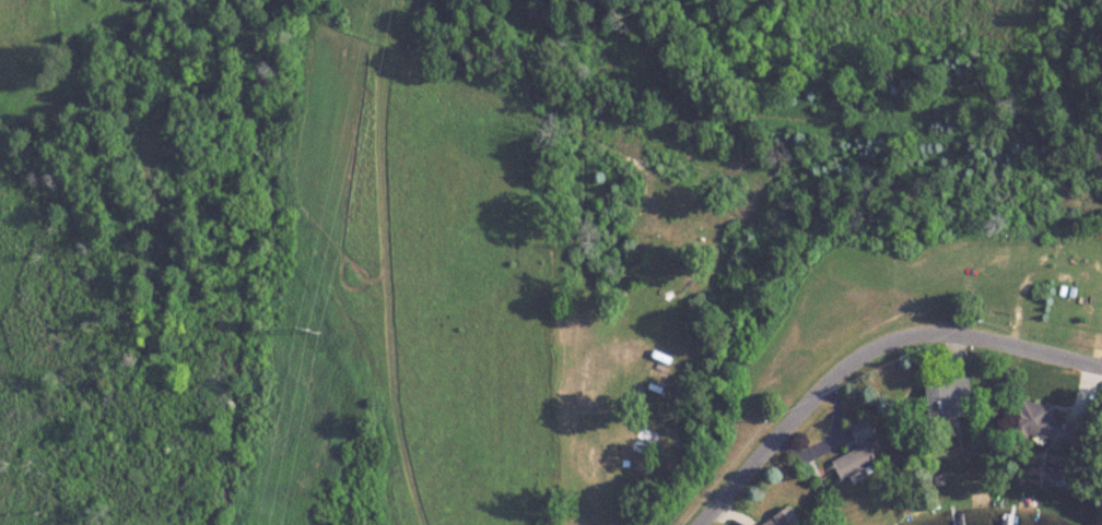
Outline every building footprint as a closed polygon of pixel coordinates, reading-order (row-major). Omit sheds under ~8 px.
[(971,375),(927,376),(928,416),(972,415),(971,375)] [(1055,405),(1024,399),(1017,431),(1085,445),(1089,422),(1053,415),(1055,405)] [(842,479),(880,461),(869,438),(876,434),(867,414),(848,422),(860,447),(833,459),(842,479)] [(792,505),(758,524),(804,524),(792,505)]
